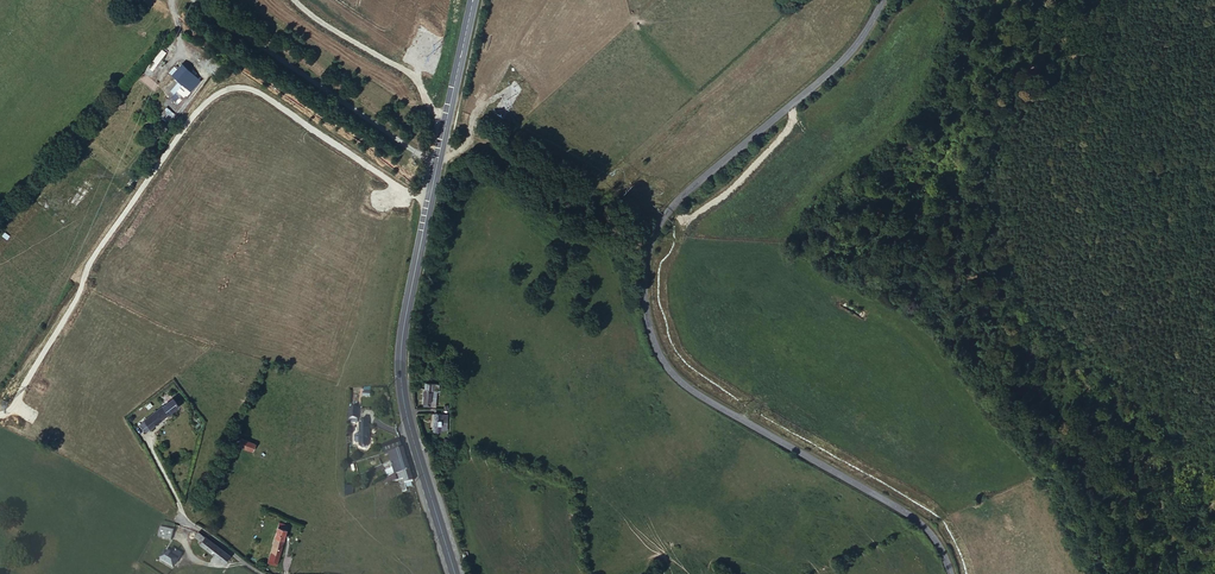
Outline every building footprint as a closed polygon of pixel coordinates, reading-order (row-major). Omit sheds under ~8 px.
[(157,65),(163,58),(157,54),(152,61),(157,65)] [(182,90),(187,96),(202,79),(184,62),(174,74),(186,85),(182,90)] [(166,107),(160,116),(168,122),(174,113),(166,107)] [(236,373),(234,376),(246,382),(248,378),(236,373)] [(440,394),(432,393),(431,408),(439,408),(440,394)] [(166,407),(172,415),(182,407),(175,399),(166,407)] [(149,422),(155,430),(172,415),(166,407),(149,422)] [(359,420),(359,408),(349,407),(348,420),(359,420)] [(442,419),(441,436),(449,437),(449,435),(455,436),(455,427),(449,427),(450,420),(442,419)] [(150,434),(155,430),(149,422),(143,426),(150,434)] [(365,423),(365,446),(373,446),(374,423),(365,423)] [(407,447),(405,437),(387,444),(390,453),(400,450),(407,447)] [(256,442),(253,449),(275,458),(278,452),(256,442)] [(410,457),(407,447),(400,450),(402,456),(403,459),(410,457)] [(400,450),(390,453),(386,454),(388,462),(402,456),(400,450)] [(414,468),(411,459),(402,462),(403,467),(405,473),(414,468)] [(386,470),(390,479),(395,477),(392,468),(386,470)] [(410,485),(418,483),(414,468),(405,473),(408,481),(410,485)] [(403,481),(408,481),(405,473),(399,475),(395,477),(390,479),(387,481),(389,485),(398,482),(403,481)] [(345,495),(354,495),(353,486),(345,487),(345,495)] [(424,520),(415,523),(423,546),(432,543),(424,520)] [(175,530),(159,528),(159,536),(173,538),(175,530)] [(280,539),(289,541),(291,531),(282,529),(280,539)] [(205,537),(198,532),(194,536),(201,542),(205,537)] [(229,555),(205,537),(201,542),(199,544),(223,563),(229,555)] [(278,547),(286,549),(289,541),(280,539),(278,547)] [(274,560),(273,565),(282,568),(286,549),(278,547),(274,560)] [(166,551),(164,554),(171,559),(175,554),(174,553),(172,555),(166,551)] [(164,554),(160,559),(172,569),(177,564),(171,559),(164,554)] [(171,559),(177,564),(181,559),(175,554),(171,559)]
